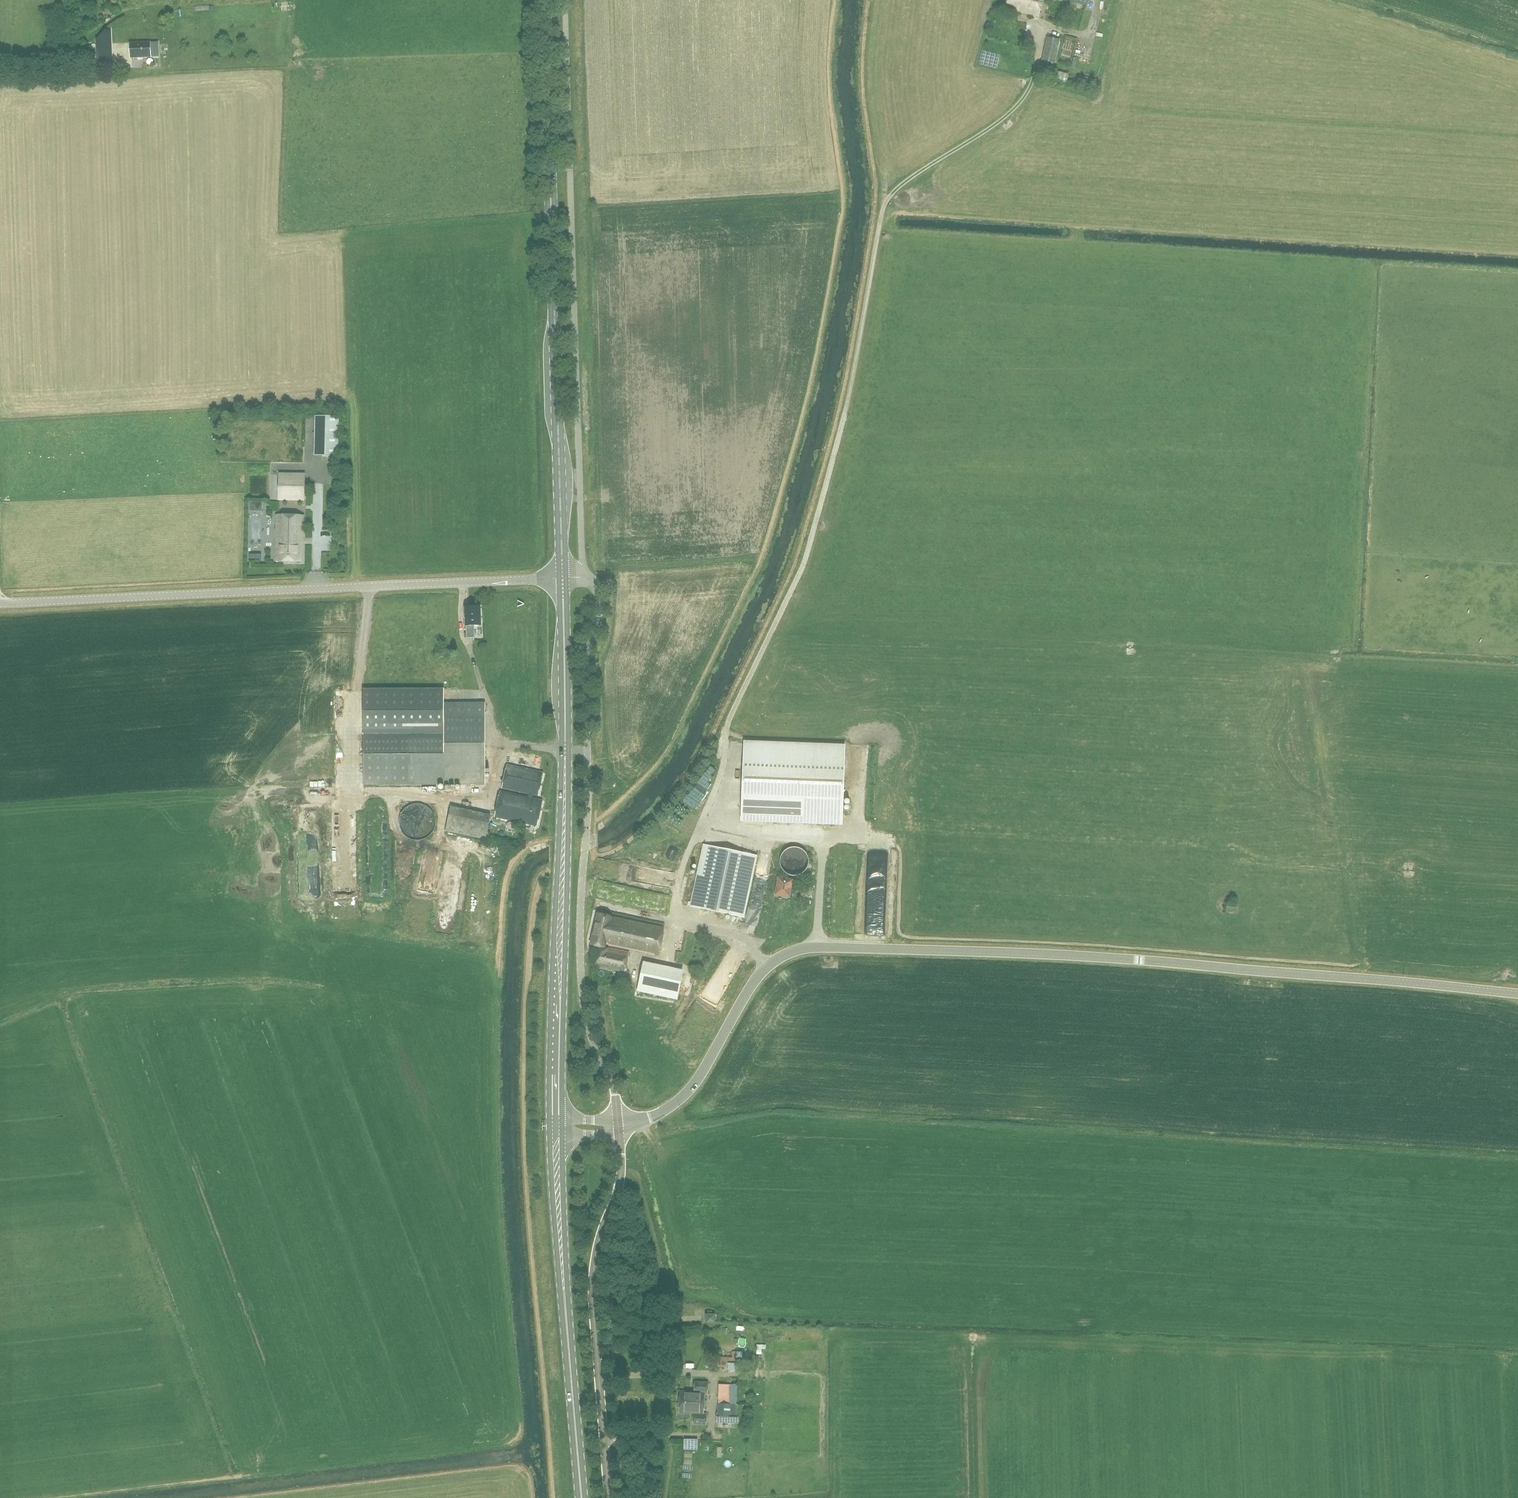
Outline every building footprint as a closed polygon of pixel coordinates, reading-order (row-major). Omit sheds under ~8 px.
[(1043,0),(1007,0),(1006,7),(1039,16),(1043,0)] [(1047,37),(1041,60),(1055,63),(1060,40),(1047,37)] [(1064,37),(1062,47),(1071,49),(1074,39),(1064,37)] [(112,60),(112,40),(96,40),(96,61),(112,60)] [(160,56),(159,42),(151,42),(131,42),(131,57),(152,57),(151,56),(160,56)] [(338,456),(339,416),(315,416),(314,456),(338,456)] [(280,474),(280,499),(288,499),(296,499),(304,499),(304,475),(280,474)] [(303,561),(304,515),(277,515),(276,561),(303,561)] [(481,625),(480,606),(465,607),(466,626),(467,626),(467,638),(475,637),(474,625),(481,625)] [(485,784),(485,704),(445,704),(445,688),(363,689),(363,784),(412,784),(485,784)] [(845,746),(745,742),(742,819),(842,823),(845,746)] [(538,826),(543,800),(532,798),(533,794),(539,795),(544,772),(508,764),(502,787),(529,793),(529,797),(500,791),(495,817),(538,826)] [(491,815),(450,806),(445,831),(486,840),(491,815)] [(418,819),(405,832),(416,842),(436,821),(430,815),(422,823),(418,819)] [(755,855),(744,853),(704,844),(692,902),(688,901),(688,905),(742,917),(755,855)] [(795,875),(800,874),(805,871),(807,866),(808,860),(807,855),(804,851),(799,848),(793,847),(787,849),(783,853),(780,858),(780,863),(782,868),(785,872),(790,874),(795,875)] [(600,877),(607,879),(611,864),(604,862),(600,877)] [(793,879),(778,876),(774,895),(790,898),(793,879)] [(458,878),(451,878),(451,885),(441,885),(441,895),(459,894),(458,878)] [(394,884),(394,895),(406,894),(406,884),(394,884)] [(757,924),(758,912),(749,911),(749,924),(757,924)] [(625,972),(629,952),(609,948),(609,947),(605,947),(606,943),(658,955),(664,928),(598,913),(591,944),(599,946),(595,965),(625,972)] [(471,943),(478,944),(479,934),(468,933),(466,943),(471,943)] [(677,1000),(683,973),(643,964),(637,991),(677,1000)] [(715,1322),(715,1314),(706,1314),(706,1323),(715,1322)] [(736,1370),(736,1363),(736,1357),(717,1357),(717,1367),(728,1367),(728,1370),(736,1370)] [(733,1399),(733,1397),(733,1385),(734,1385),(734,1378),(726,1377),(726,1381),(719,1380),(718,1399),(718,1416),(730,1416),(731,1399),(733,1399)] [(708,1382),(695,1381),(694,1392),(680,1391),(679,1413),(693,1414),(693,1424),(706,1425),(707,1414),(704,1414),(705,1393),(708,1393),(708,1382)]
